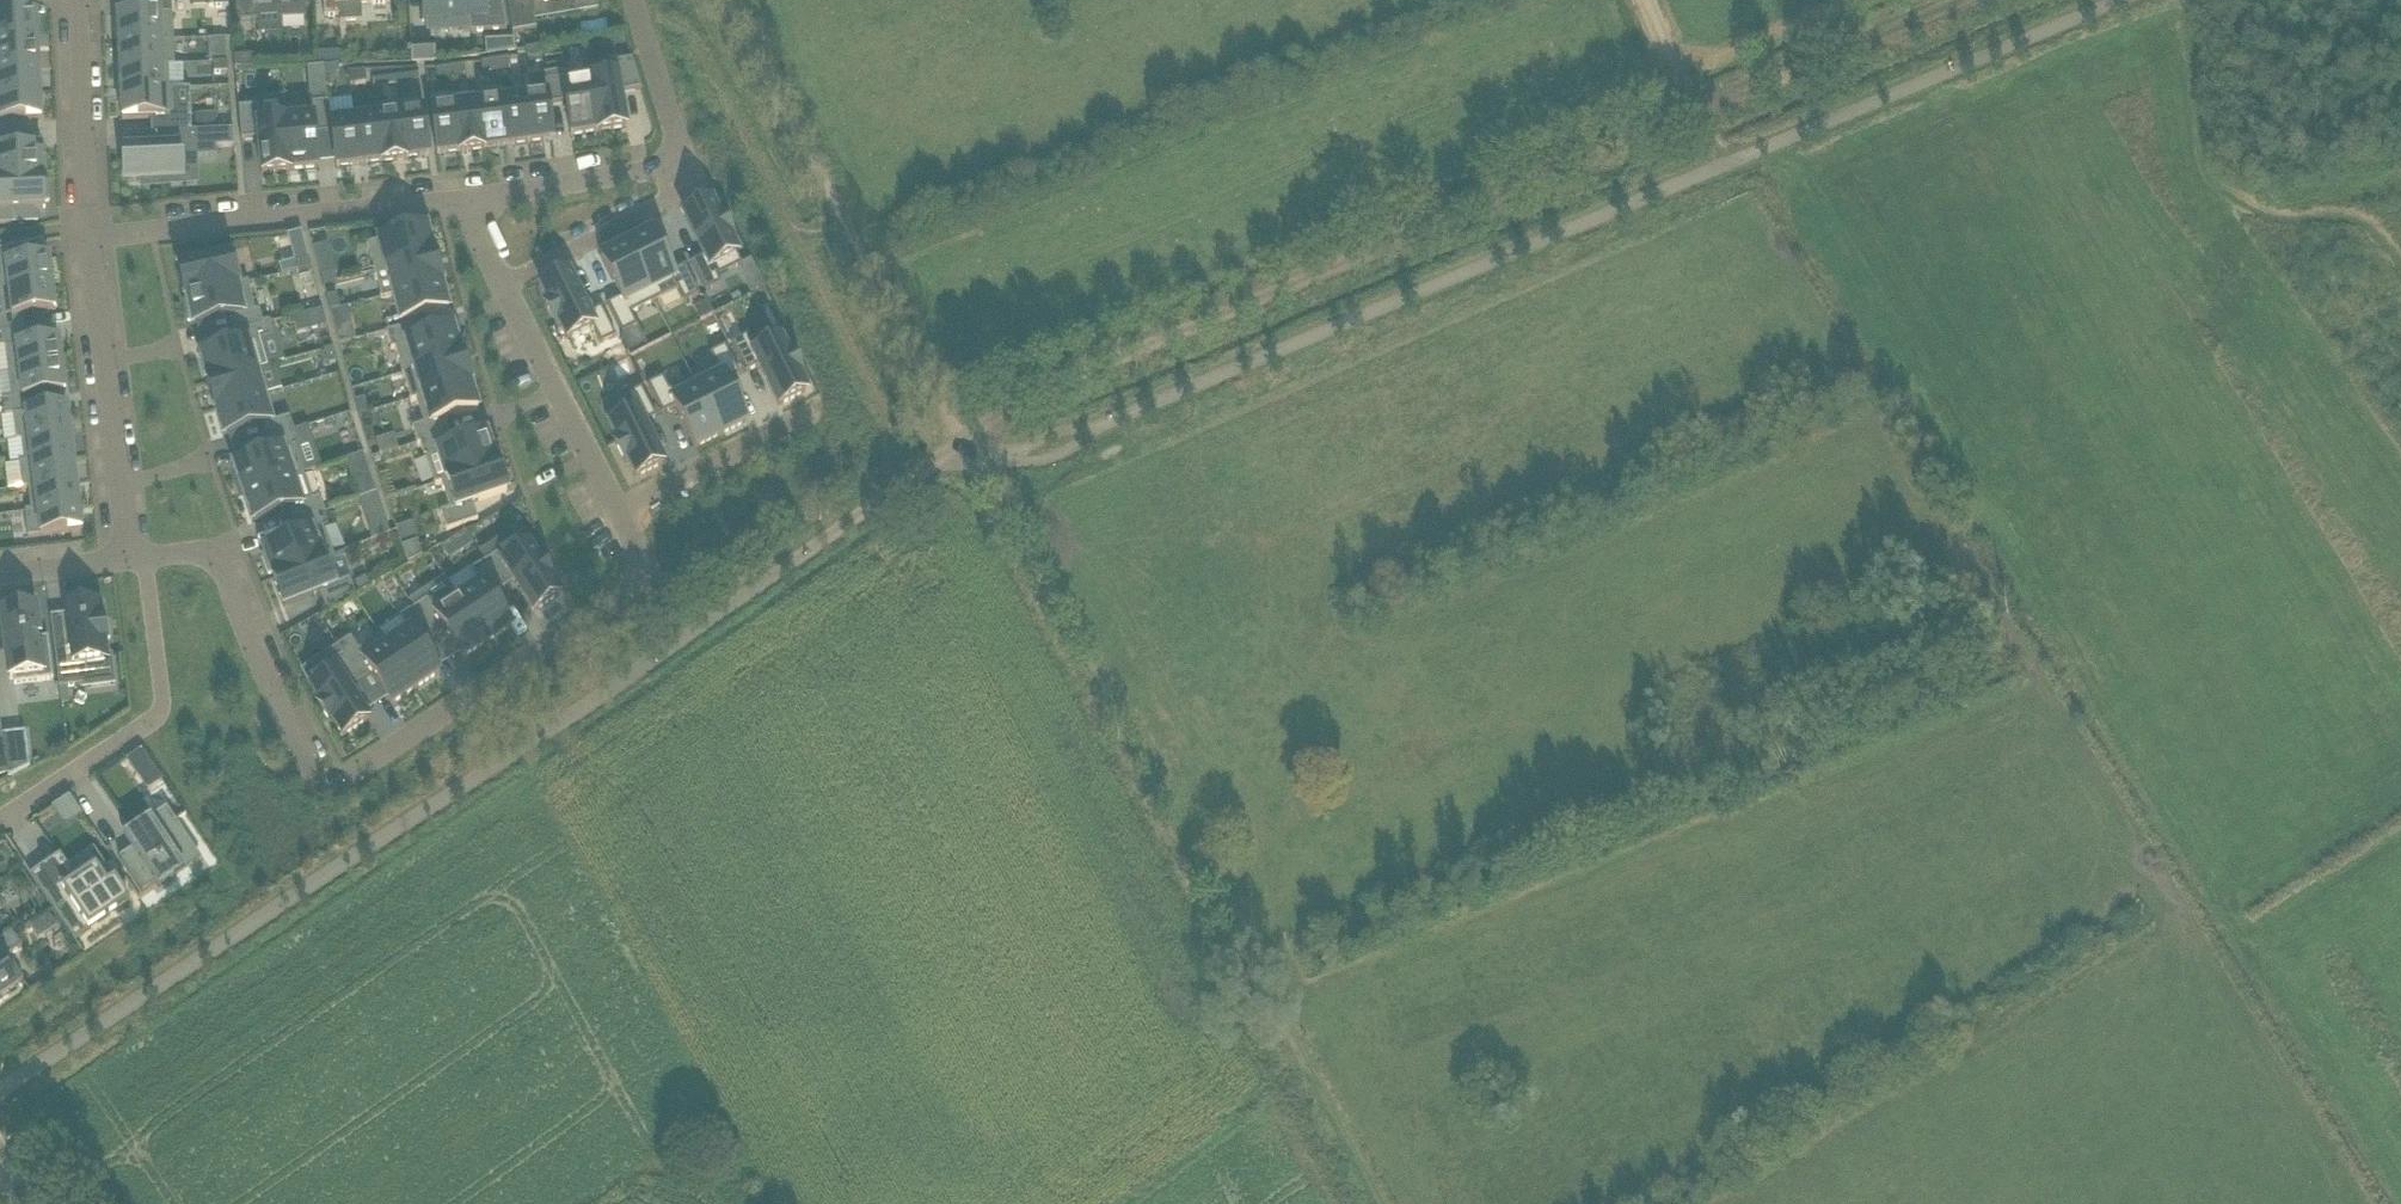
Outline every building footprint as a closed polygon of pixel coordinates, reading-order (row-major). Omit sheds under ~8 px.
[(173,40),(171,0),(143,0),(143,13),(117,15),(119,43),(173,40)] [(304,0),(234,0),(237,25),(258,24),(258,19),(280,18),(280,23),(305,22),(304,0)] [(324,16),(340,16),(340,22),(362,21),(361,4),(392,2),(391,0),(323,0),(324,16)] [(424,19),(469,17),(470,31),(507,30),(501,0),(423,0),(424,19)] [(574,13),(598,9),(596,0),(572,0),(574,13)] [(536,29),(531,1),(508,5),(513,33),(536,29)] [(36,14),(3,16),(2,2),(0,2),(0,45),(37,43),(36,14)] [(212,38),(213,58),(231,57),(230,37),(212,38)] [(174,55),(173,40),(119,43),(120,67),(168,65),(168,66),(174,66),(174,55)] [(432,42),(411,43),(411,62),(433,61),(432,42)] [(37,43),(0,45),(0,69),(38,67),(37,43)] [(542,56),(540,46),(526,49),(527,58),(542,56)] [(338,53),(316,53),(317,66),(339,65),(338,53)] [(253,68),(253,55),(239,56),(240,68),(253,68)] [(511,68),(509,59),(504,59),(495,61),(497,70),(511,68)] [(620,92),(641,89),(632,59),(615,62),(617,77),(591,82),(590,82),(598,131),(597,131),(598,132),(599,132),(627,127),(620,92)] [(497,70),(495,61),(485,62),(481,63),(482,72),(497,70)] [(227,73),(227,62),(213,63),(213,73),(221,73),(227,73)] [(169,77),(168,66),(168,65),(120,67),(121,92),(169,89),(169,88),(169,77)] [(339,74),(338,65),(332,66),(323,67),(325,76),(339,74)] [(466,75),(464,66),(450,68),(451,77),(466,75)] [(38,67),(0,69),(0,93),(40,92),(38,67)] [(451,77),(450,68),(436,70),(437,80),(451,77)] [(598,131),(590,82),(591,82),(589,70),(560,75),(560,72),(544,75),(547,96),(548,105),(564,102),(570,136),(597,131),(598,131)] [(404,72),(394,73),(396,83),(405,82),(404,72)] [(394,73),(385,74),(386,84),(396,83),(394,73)] [(190,117),(176,118),(175,88),(169,88),(169,89),(121,92),(122,120),(151,119),(152,133),(191,131),(190,117)] [(506,146),(500,102),(501,102),(500,90),(475,93),(476,105),(478,105),(483,149),(484,149),(506,146)] [(312,112),(285,115),(290,170),(291,170),(318,168),(315,134),(331,132),(332,132),(330,118),(328,101),(327,91),(326,91),(310,93),(312,112)] [(40,92),(0,93),(0,136),(8,136),(8,121),(41,120),(40,92)] [(553,140),(548,105),(547,96),(523,99),(529,143),(553,140)] [(529,143),(523,99),(501,102),(500,102),(506,146),(515,145),(529,143)] [(405,159),(399,109),(400,109),(399,103),(374,106),(376,118),(377,117),(383,162),(381,162),(382,163),(407,160),(406,159),(405,159)] [(483,149),(478,105),(476,105),(455,108),(460,152),(459,152),(459,153),(484,150),(484,149),(483,149)] [(257,106),(238,108),(241,140),(258,139),(261,174),(290,171),(291,171),(291,170),(290,170),(285,115),(258,117),(257,106)] [(429,156),(423,106),(400,109),(399,109),(405,159),(406,159),(429,156)] [(460,152),(455,108),(431,111),(436,155),(459,152),(460,152)] [(360,165),(354,120),(355,120),(355,115),(330,118),(332,132),(331,132),(336,168),(360,165)] [(383,162),(377,117),(376,118),(355,120),(354,120),(360,165),(369,163),(381,162),(383,162)] [(216,156),(215,146),(233,145),(232,128),(191,131),(152,133),(152,147),(123,148),(125,182),(141,181),(141,188),(182,185),(180,158),(216,156)] [(42,148),(9,150),(8,136),(0,136),(0,180),(43,178),(42,148)] [(43,178),(0,180),(0,224),(12,224),(12,209),(45,208),(45,202),(49,201),(48,183),(44,184),(43,178)] [(711,203),(684,216),(704,256),(691,263),(706,292),(721,285),(717,277),(742,265),(729,240),(732,239),(721,216),(718,218),(711,203)] [(434,255),(427,228),(421,230),(420,227),(407,230),(407,233),(367,244),(374,272),(434,256),(434,255)] [(651,233),(626,246),(654,302),(678,290),(684,303),(699,295),(685,266),(671,273),(651,233)] [(626,246),(601,258),(621,298),(607,305),(622,334),(637,326),(631,314),(654,302),(626,246)] [(52,285),(49,258),(16,262),(14,247),(0,250),(0,291),(52,285)] [(242,283),(236,255),(201,263),(200,259),(185,263),(186,266),(178,268),(185,298),(186,298),(185,297),(243,284),(242,283)] [(441,283),(442,283),(435,255),(434,255),(434,256),(374,272),(381,299),(393,296),(392,295),(441,282),(441,283)] [(295,263),(279,267),(282,276),(297,272),(311,268),(309,259),(295,263)] [(337,281),(335,272),(321,276),(323,285),(337,281)] [(568,275),(541,288),(549,303),(546,304),(548,309),(557,327),(560,325),(567,340),(592,327),(601,345),(615,337),(601,308),(588,315),(568,275)] [(760,279),(746,286),(751,295),(765,288),(760,279)] [(262,323),(259,310),(255,311),(248,281),(242,283),(243,284),(185,297),(186,298),(187,302),(183,303),(188,322),(191,322),(192,326),(230,317),(233,332),(263,324),(262,323)] [(448,310),(441,283),(441,282),(392,295),(393,296),(400,322),(448,310)] [(52,285),(0,291),(0,308),(1,318),(0,318),(0,333),(24,330),(22,315),(55,311),(52,285)] [(340,309),(336,295),(327,297),(330,311),(340,309)] [(706,303),(694,309),(700,320),(711,314),(706,303)] [(323,310),(306,314),(310,330),(327,325),(323,310)] [(267,367),(260,341),(273,337),(269,321),(262,323),(263,324),(233,332),(237,346),(200,356),(207,382),(208,383),(256,370),(256,371),(267,367)] [(461,355),(453,329),(422,338),(417,323),(386,332),(391,350),(395,348),(403,374),(462,356),(461,355)] [(351,324),(335,328),(339,344),(355,340),(351,324)] [(5,347),(8,374),(62,367),(59,340),(26,344),(24,330),(0,333),(0,348),(5,347)] [(741,339),(731,343),(746,373),(759,366),(779,406),(806,393),(798,378),(801,376),(790,354),(787,356),(775,331),(750,343),(746,336),(741,339)] [(716,367),(693,379),(721,435),(746,422),(726,382),(739,376),(725,347),(710,354),(716,367)] [(337,362),(333,348),(324,351),(328,365),(337,362)] [(470,383),(471,383),(462,355),(461,355),(462,356),(403,374),(411,401),(416,399),(416,398),(469,382),(470,383)] [(627,359),(611,367),(617,380),(633,372),(627,359)] [(65,393),(62,367),(8,374),(11,400),(3,401),(5,416),(13,415),(13,414),(34,412),(32,397),(65,393)] [(263,396),(256,371),(256,370),(208,383),(207,382),(206,383),(214,411),(216,411),(215,410),(263,396)] [(663,378),(648,385),(662,415),(675,408),(695,448),(721,435),(693,379),(669,391),(663,378)] [(444,419),(478,409),(470,383),(469,382),(416,398),(416,399),(424,424),(412,427),(418,445),(420,444),(420,442),(448,433),(444,419)] [(630,403),(605,416),(618,441),(614,442),(623,459),(626,464),(629,463),(636,477),(663,464),(643,424),(656,418),(641,389),(626,396),(630,403)] [(271,422),(263,396),(215,410),(216,411),(223,437),(260,426),(264,440),(294,431),(289,417),(271,422)] [(369,413),(364,399),(355,402),(359,416),(369,413)] [(70,433),(67,408),(34,412),(13,414),(13,415),(16,441),(22,440),(22,439),(27,438),(70,433)] [(303,474),(294,446),(298,444),(294,431),(264,440),(269,454),(233,466),(242,495),(303,474)] [(73,457),(70,433),(27,438),(22,439),(22,440),(25,462),(25,463),(73,457)] [(496,462),(486,435),(453,447),(448,433),(420,442),(420,444),(424,457),(426,456),(435,485),(441,483),(441,482),(496,464),(496,462)] [(370,453),(351,459),(377,540),(396,533),(370,453)] [(76,482),(73,457),(25,463),(25,462),(19,463),(22,490),(28,489),(28,488),(76,482)] [(472,503),(507,491),(497,462),(496,462),(496,464),(441,482),(441,483),(450,509),(440,512),(447,531),(478,520),(472,503)] [(325,513),(320,498),(312,500),(303,474),(242,495),(252,523),(289,510),(294,523),(323,513),(323,514),(325,513)] [(79,506),(76,482),(28,488),(28,489),(31,510),(31,512),(36,511),(79,506)] [(82,531),(79,506),(36,511),(31,512),(31,510),(25,511),(28,537),(82,531)] [(334,556),(323,527),(328,525),(323,514),(323,513),(294,523),(299,537),(263,551),(264,555),(261,556),(269,575),(272,574),(274,578),(274,579),(328,557),(329,558),(334,556)] [(465,531),(453,539),(462,552),(474,544),(465,531)] [(402,547),(408,564),(421,556),(417,542),(402,547)] [(553,580),(539,559),(536,561),(524,542),(501,557),(498,553),(485,561),(503,589),(515,581),(534,611),(559,595),(550,581),(553,580)] [(335,575),(329,558),(328,557),(274,579),(274,578),(273,578),(284,607),(319,593),(326,611),(355,594),(349,579),(339,583),(335,575)] [(510,627),(491,597),(503,589),(485,561),(471,570),(477,580),(454,595),(457,600),(458,599),(487,642),(510,627)] [(364,576),(353,583),(358,590),(369,584),(364,576)] [(487,642),(458,599),(457,600),(436,614),(427,599),(413,608),(431,636),(443,628),(463,658),(487,642)] [(108,660),(105,640),(109,640),(107,622),(103,623),(101,603),(95,604),(94,600),(71,602),(72,607),(66,607),(71,648),(54,650),(59,688),(86,684),(84,663),(108,660)] [(400,617),(379,631),(382,635),(388,645),(387,646),(415,689),(439,673),(419,643),(431,636),(413,608),(400,617)] [(35,610),(2,614),(10,679),(13,679),(14,684),(39,681),(39,682),(53,680),(48,638),(46,638),(47,643),(39,644),(35,610)] [(317,618),(294,632),(305,650),(328,636),(317,618)] [(415,689),(387,646),(388,645),(382,635),(358,650),(350,638),(336,647),(341,655),(342,655),(360,682),(372,674),(391,704),(415,689)] [(367,720),(348,690),(360,682),(342,655),(341,655),(328,663),(334,673),(311,688),(320,701),(317,703),(331,724),(334,722),(343,736),(367,720)] [(25,731),(2,734),(3,742),(8,778),(30,768),(25,731)] [(141,751),(128,760),(148,789),(161,780),(141,751)] [(68,798),(52,809),(65,828),(81,817),(68,798)] [(123,856),(119,858),(142,893),(155,884),(158,889),(173,878),(170,874),(178,869),(186,863),(186,862),(189,860),(197,855),(191,847),(191,846),(192,846),(177,823),(175,822),(172,824),(159,832),(150,819),(132,831),(135,836),(129,840),(127,841),(132,850),(123,856)] [(31,874),(30,875),(74,940),(84,934),(82,932),(84,931),(114,910),(109,902),(106,897),(115,891),(119,888),(120,888),(103,863),(77,880),(76,879),(68,867),(64,861),(63,861),(35,880),(32,876),(31,874)] [(49,913),(31,925),(39,937),(57,925),(49,913)] [(23,981),(8,958),(22,948),(13,934),(12,932),(8,935),(0,940),(0,996),(23,981)]
